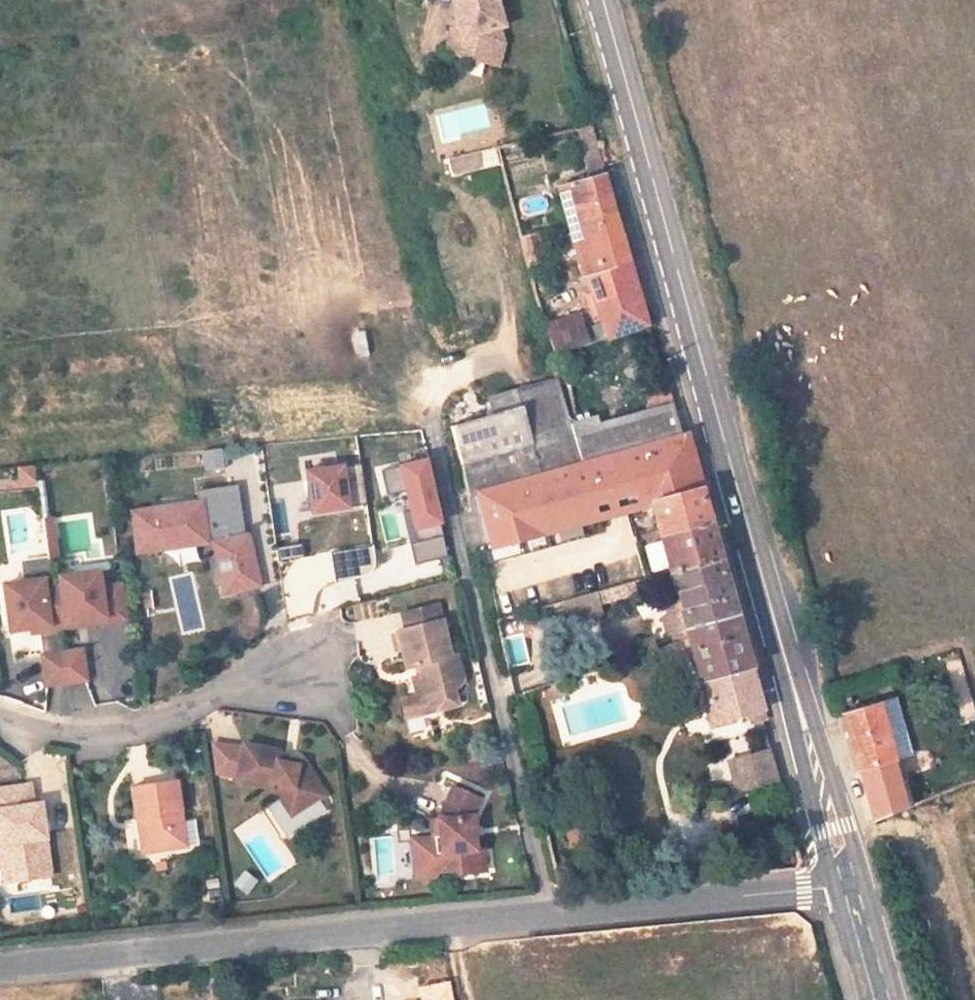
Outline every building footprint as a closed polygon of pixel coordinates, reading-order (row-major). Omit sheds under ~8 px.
[(457,20),(462,38),(467,40),(462,57),(498,66),(503,43),(499,27),(504,26),(496,0),(451,0),(457,20)] [(462,38),(457,20),(451,22),(444,53),(462,57),(467,40),(462,38)] [(497,149),(448,155),(450,173),(499,167),(497,149)] [(576,333),(579,344),(648,327),(606,181),(558,194),(596,328),(576,333)] [(534,233),(516,237),(523,267),(541,263),(534,233)] [(540,326),(545,339),(553,360),(556,368),(566,347),(579,344),(576,333),(568,315),(540,326)] [(515,387),(527,384),(518,357),(507,360),(515,387)] [(549,384),(501,397),(506,411),(513,410),(527,448),(538,477),(682,440),(671,404),(644,411),(588,425),(586,417),(559,423),(549,384)] [(644,411),(671,404),(667,388),(640,394),(644,411)] [(487,415),(444,427),(454,466),(527,448),(513,410),(506,411),(501,397),(484,401),(487,415)] [(682,440),(538,477),(476,493),(483,517),(489,544),(648,500),(649,502),(700,489),(685,439),(682,440)] [(527,448),(454,466),(462,496),(476,493),(538,477),(527,448)] [(400,469),(415,532),(446,524),(429,461),(400,469)] [(345,462),(304,470),(311,517),(353,507),(345,462)] [(243,530),(239,513),(242,513),(236,481),(204,488),(207,504),(159,513),(158,510),(138,514),(145,553),(166,548),(165,545),(221,534),(221,537),(219,538),(228,584),(246,580),(247,584),(262,581),(251,528),(243,530)] [(670,576),(721,563),(700,489),(649,502),(670,576)] [(46,518),(47,558),(59,557),(57,518),(46,518)] [(277,560),(302,556),(301,544),(275,547),(277,560)] [(331,552),(335,579),(377,573),(373,546),(331,552)] [(47,558),(21,559),(22,576),(48,575),(47,558)] [(681,612),(731,599),(721,563),(670,576),(681,612)] [(109,612),(102,568),(63,573),(64,578),(48,580),(47,575),(8,581),(15,627),(53,621),(54,626),(71,623),(71,618),(88,616),(109,612)] [(329,582),(330,601),(356,599),(355,580),(329,582)] [(606,603),(638,594),(635,582),(603,590),(606,603)] [(597,592),(564,601),(571,625),(604,616),(597,592)] [(681,612),(690,642),(691,647),(741,633),(731,599),(681,612)] [(403,614),(406,630),(440,622),(436,606),(403,614)] [(658,620),(666,650),(690,642),(681,612),(658,620)] [(420,667),(422,678),(410,681),(415,700),(398,704),(402,721),(454,709),(451,695),(453,695),(457,693),(460,690),(461,686),(455,659),(449,660),(440,622),(406,630),(396,632),(405,670),(420,667)] [(752,729),(764,725),(768,724),(741,633),(691,647),(714,728),(749,720),(752,729)] [(90,674),(86,646),(47,651),(52,680),(90,674)] [(891,761),(876,705),(847,713),(863,770),(891,761)] [(241,777),(276,785),(282,795),(292,790),(302,808),(327,794),(307,758),(300,762),(283,758),(285,748),(248,740),(241,777)] [(734,788),(778,776),(770,747),(725,758),(734,788)] [(185,812),(179,771),(131,777),(136,811),(146,810),(150,843),(201,836),(197,810),(185,812)] [(16,855),(54,849),(43,778),(0,785),(0,805),(2,805),(6,832),(12,832),(16,855)] [(906,809),(898,782),(868,791),(876,819),(906,809)] [(439,852),(431,852),(432,870),(456,869),(456,873),(476,872),(473,819),(483,797),(455,784),(437,819),(439,852)] [(293,814),(302,808),(292,790),(282,795),(293,814)] [(141,844),(150,843),(146,810),(136,811),(141,844)] [(429,819),(431,852),(439,852),(437,819),(429,819)] [(5,857),(16,855),(12,832),(6,832),(1,833),(5,857)] [(243,870),(233,886),(248,896),(258,880),(243,870)]
